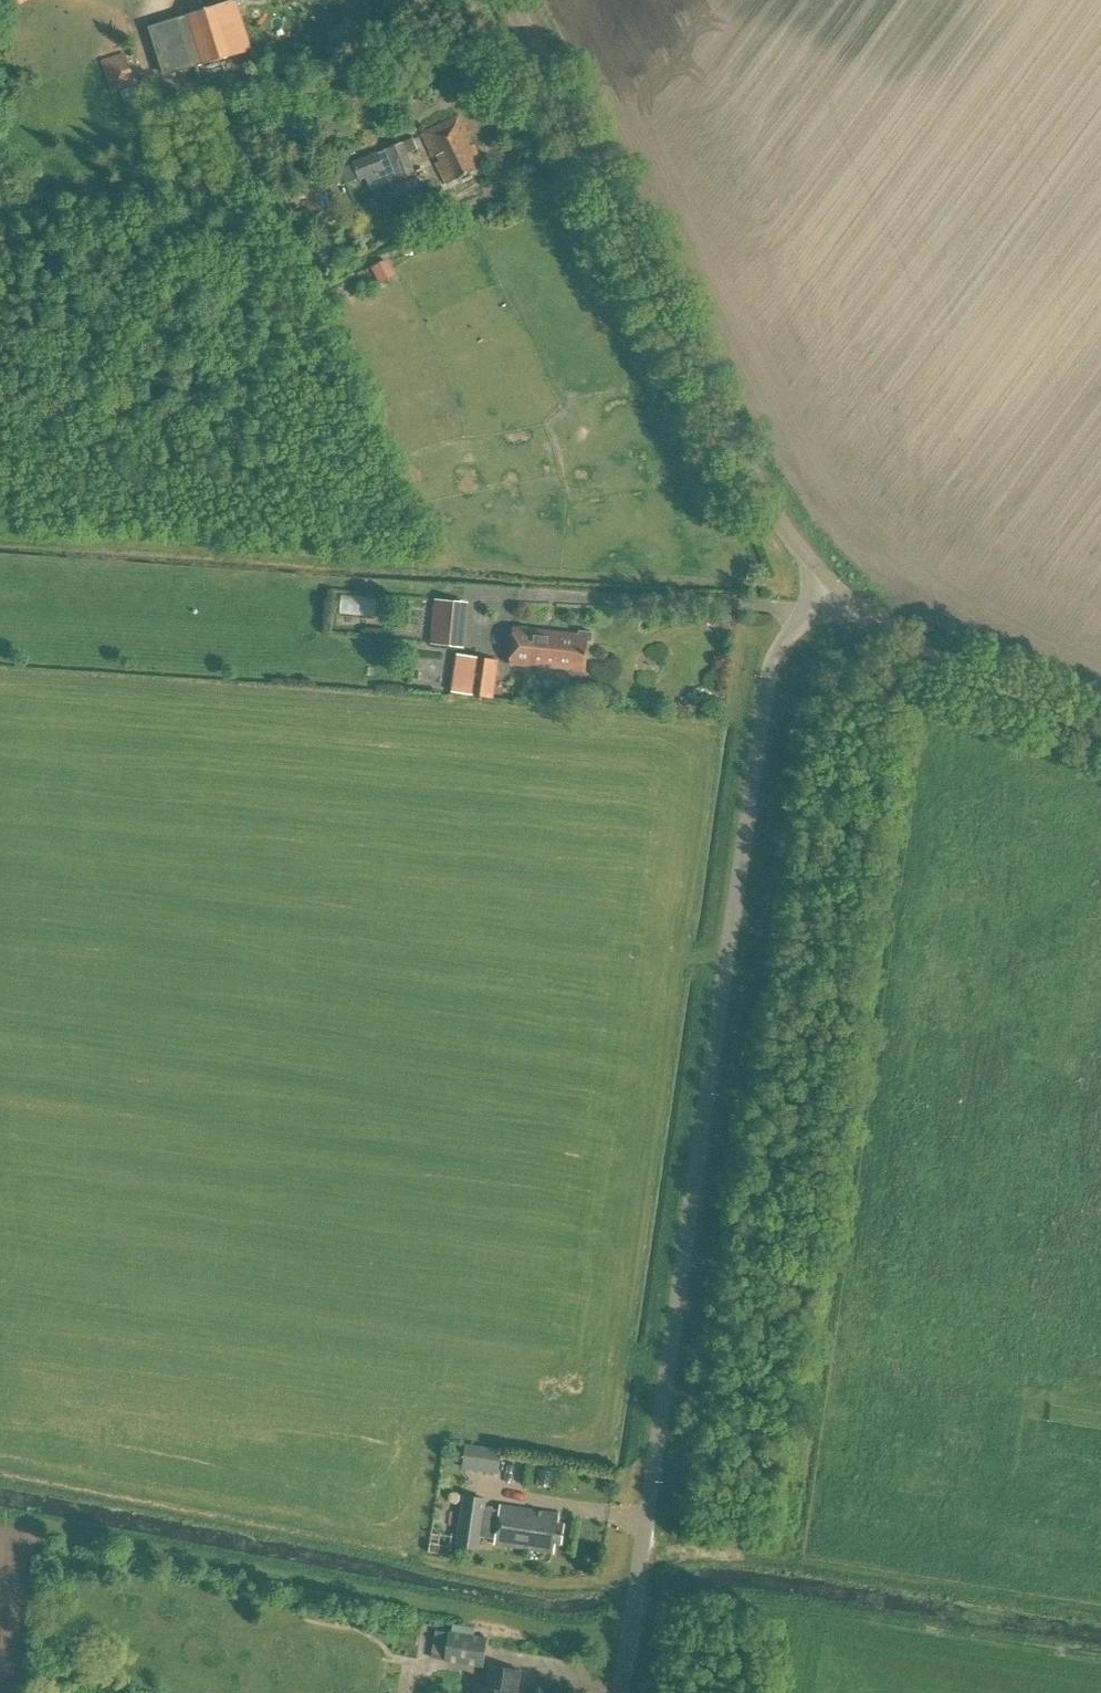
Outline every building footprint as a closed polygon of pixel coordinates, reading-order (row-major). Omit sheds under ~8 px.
[(252,49),(234,1),(180,18),(197,67),(252,49)] [(474,166),(480,163),(457,116),(422,133),(448,183),(476,169),(474,166)] [(416,177),(403,146),(378,156),(377,154),(352,164),(360,184),(377,177),(382,191),(416,177)] [(380,286),(397,277),(388,260),(371,269),(380,286)] [(343,614),(380,614),(380,595),(343,595),(343,614)] [(432,642),(465,647),(472,602),(439,597),(432,642)] [(509,665),(584,673),(586,642),(590,642),(591,633),(578,632),(578,635),(513,628),(509,665)] [(458,656),(453,694),(494,700),(499,662),(458,656)] [(477,1447),(474,1471),(499,1475),(502,1450),(477,1447)] [(556,1525),(557,1516),(498,1507),(497,1513),(478,1510),(480,1500),(463,1497),(455,1547),(472,1550),(474,1534),(496,1537),(495,1543),(552,1551),(553,1543),(560,1544),(562,1526),(556,1525)] [(454,1553),(455,1533),(432,1532),(431,1552),(454,1553)] [(445,1662),(471,1666),(484,1668),(488,1640),(449,1634),(445,1662)] [(519,1671),(490,1666),(486,1688),(475,1686),(474,1692),(515,1692),(519,1671)]
